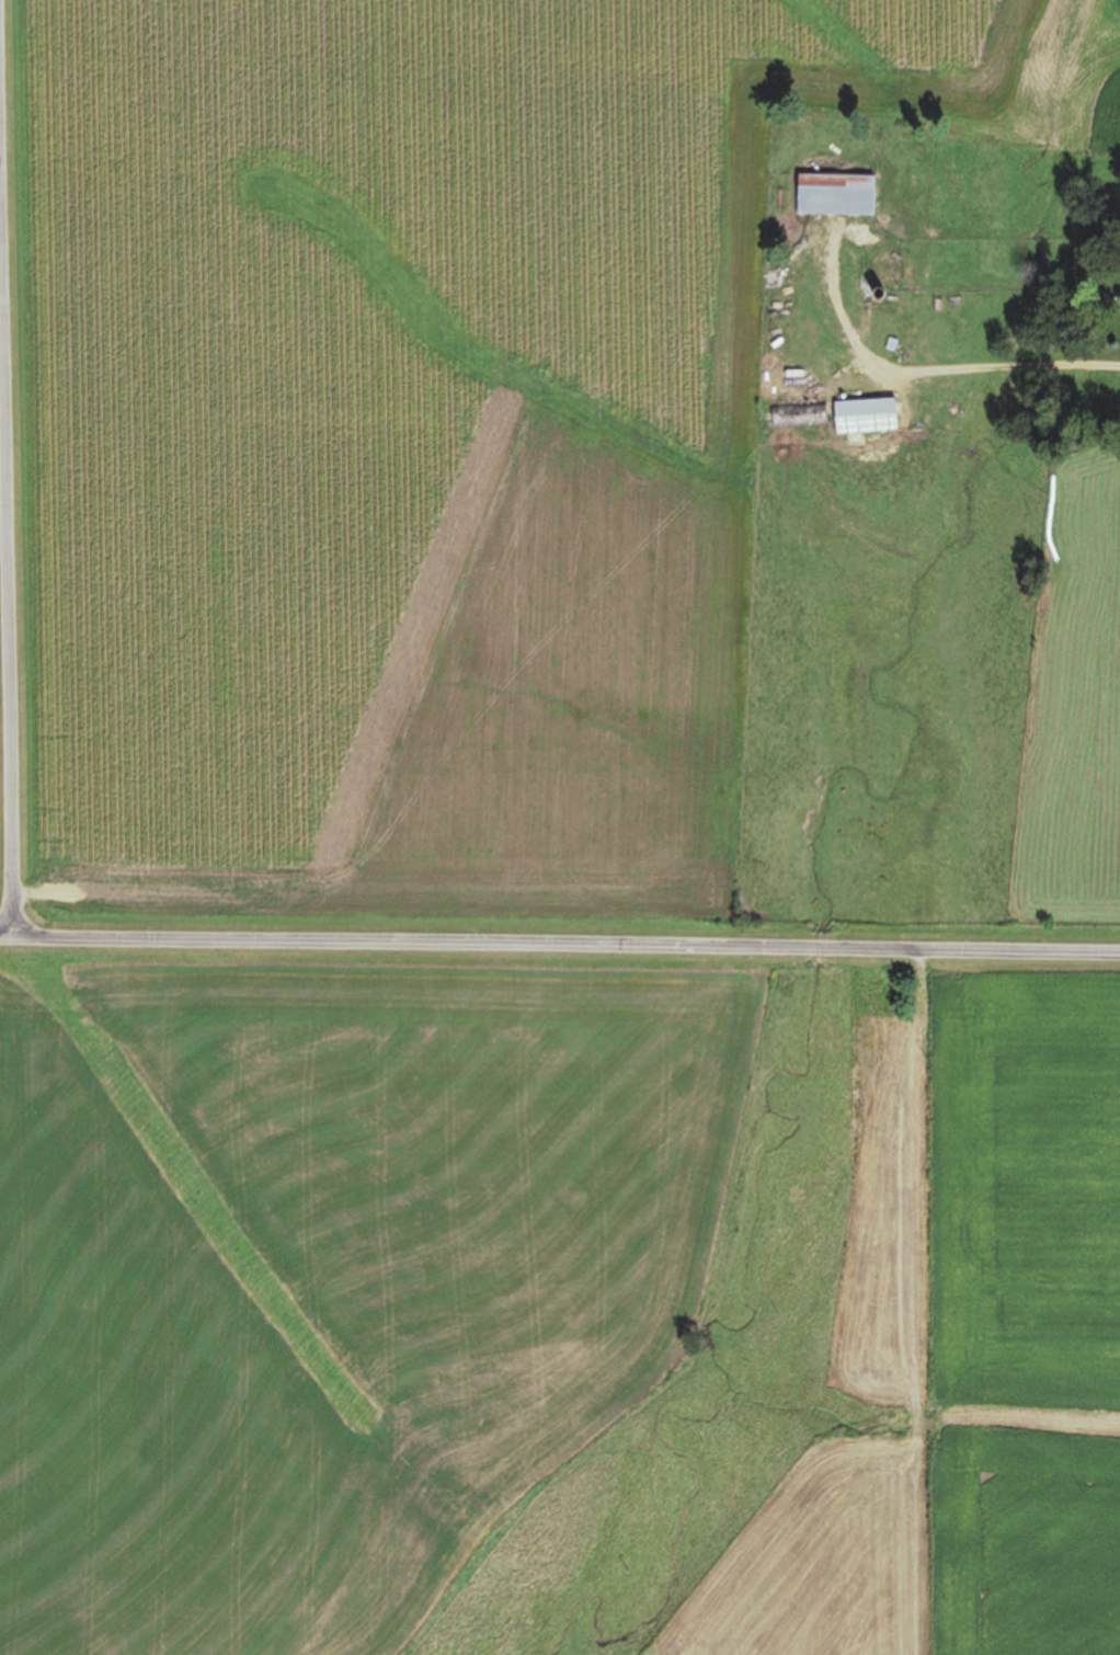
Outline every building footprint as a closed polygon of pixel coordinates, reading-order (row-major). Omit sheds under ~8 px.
[(796,216),(875,217),(875,177),(796,176),(796,216)] [(924,408),(926,385),(917,384),(914,407),(924,408)] [(831,402),(832,434),(896,432),(895,400),(831,402)] [(825,425),(824,405),(770,407),(771,426),(825,425)]
